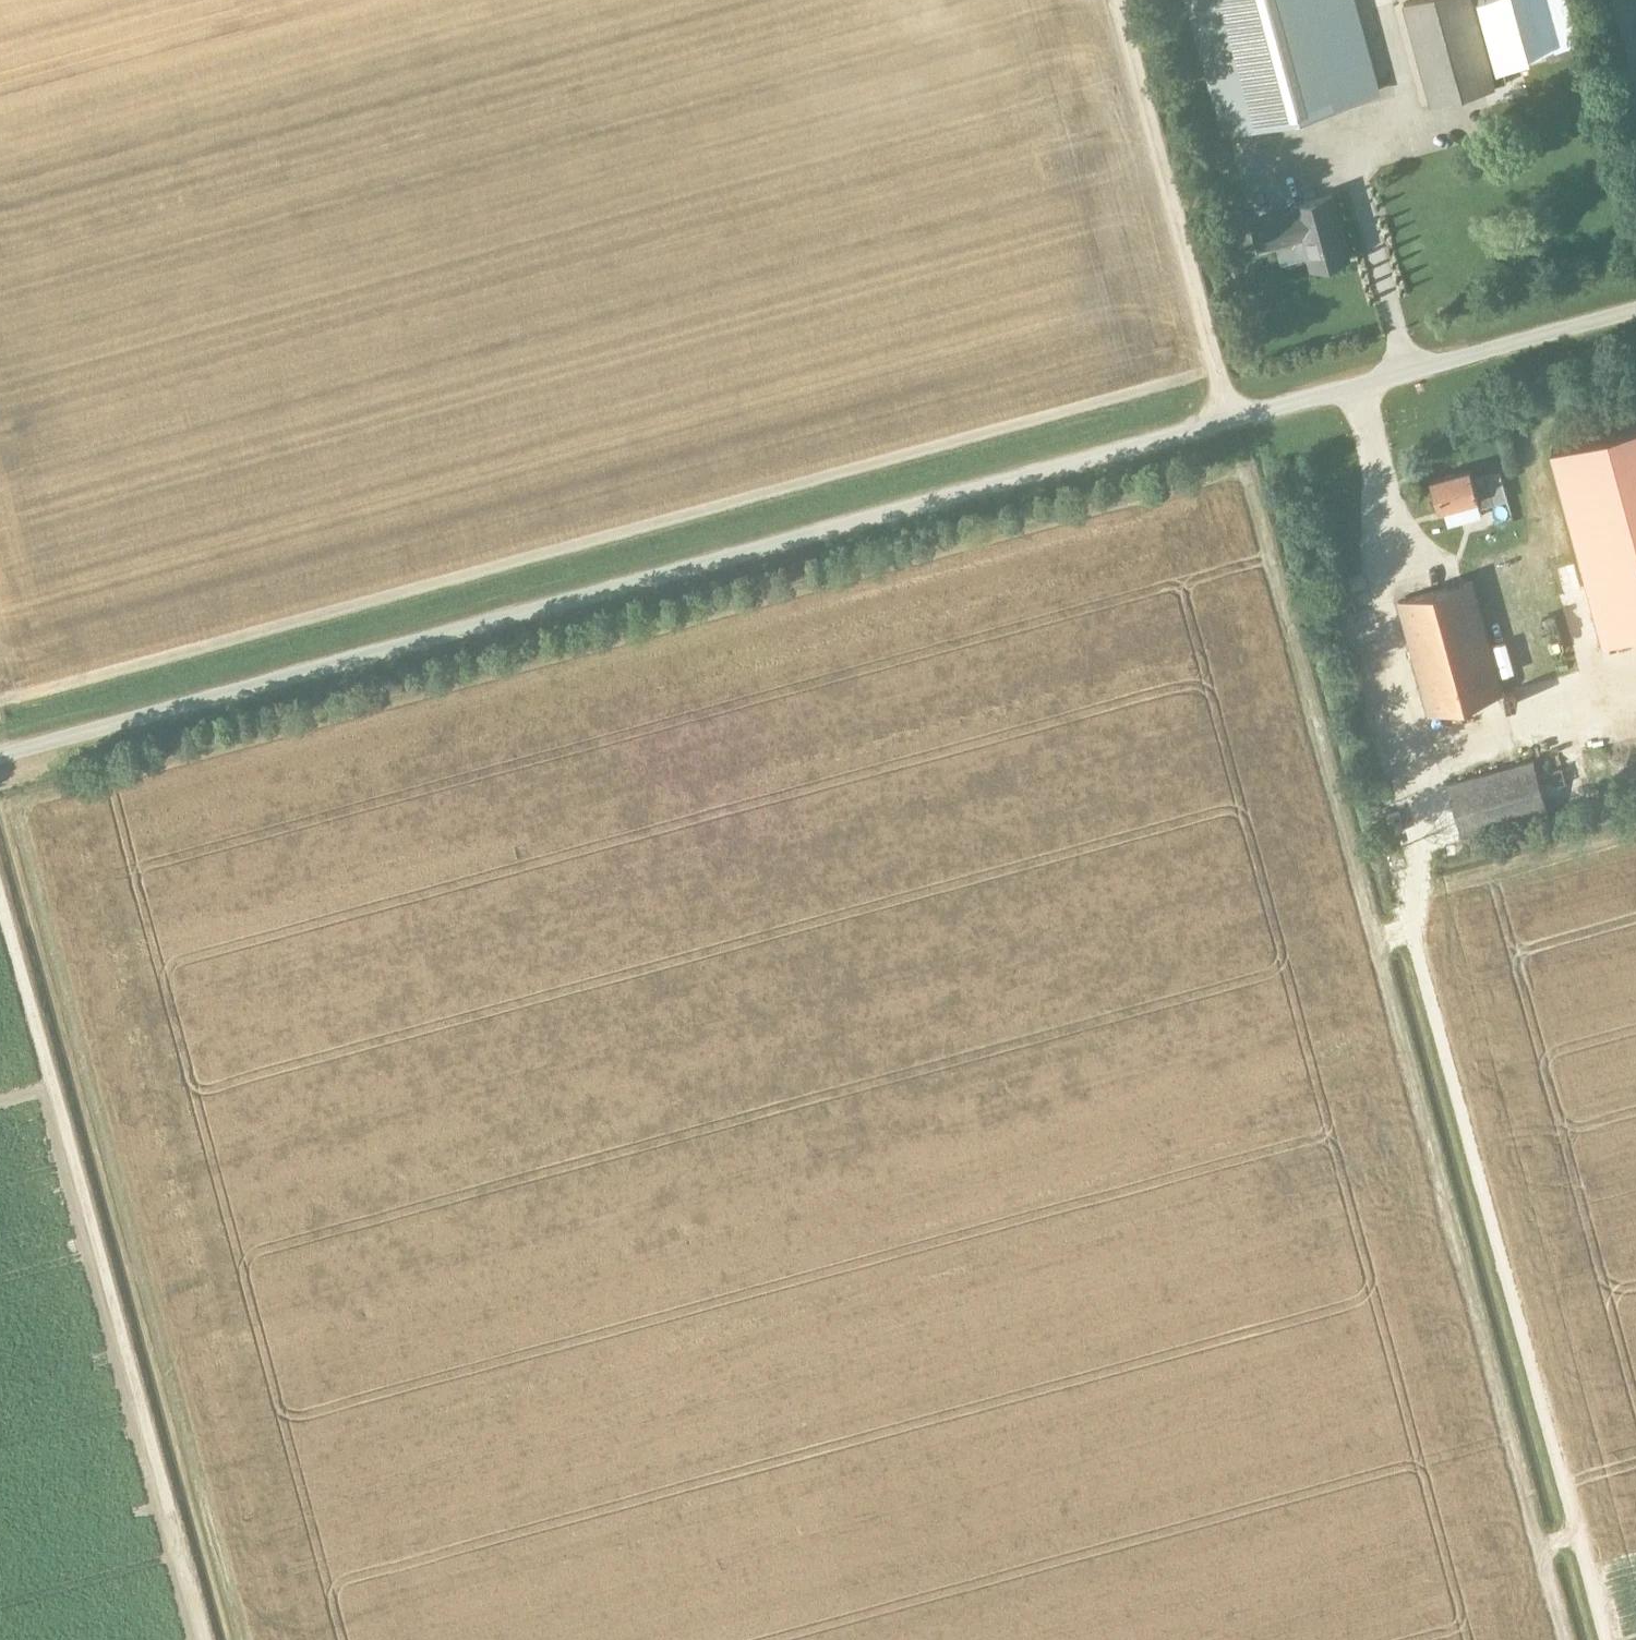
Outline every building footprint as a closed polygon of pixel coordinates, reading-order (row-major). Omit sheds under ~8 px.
[(1222,136),(1379,93),(1354,0),(1185,0),(1222,136)] [(1430,105),(1508,84),(1502,65),(1491,68),(1472,0),(1411,0),(1402,2),(1430,105)] [(1311,270),(1349,259),(1331,194),(1293,204),(1295,210),(1250,222),(1258,250),(1303,238),(1311,270)] [(1548,446),(1601,638),(1635,628),(1635,421),(1548,446)] [(1507,498),(1499,469),(1472,477),(1469,468),(1430,478),(1438,509),(1477,498),(1479,506),(1507,498)] [(1459,531),(1472,531),(1471,510),(1458,511),(1459,531)] [(1472,580),(1397,600),(1427,712),(1502,692),(1472,580)] [(1525,732),(1531,744),(1547,736),(1541,724),(1525,732)] [(1461,836),(1548,812),(1533,758),(1446,782),(1461,836)]
